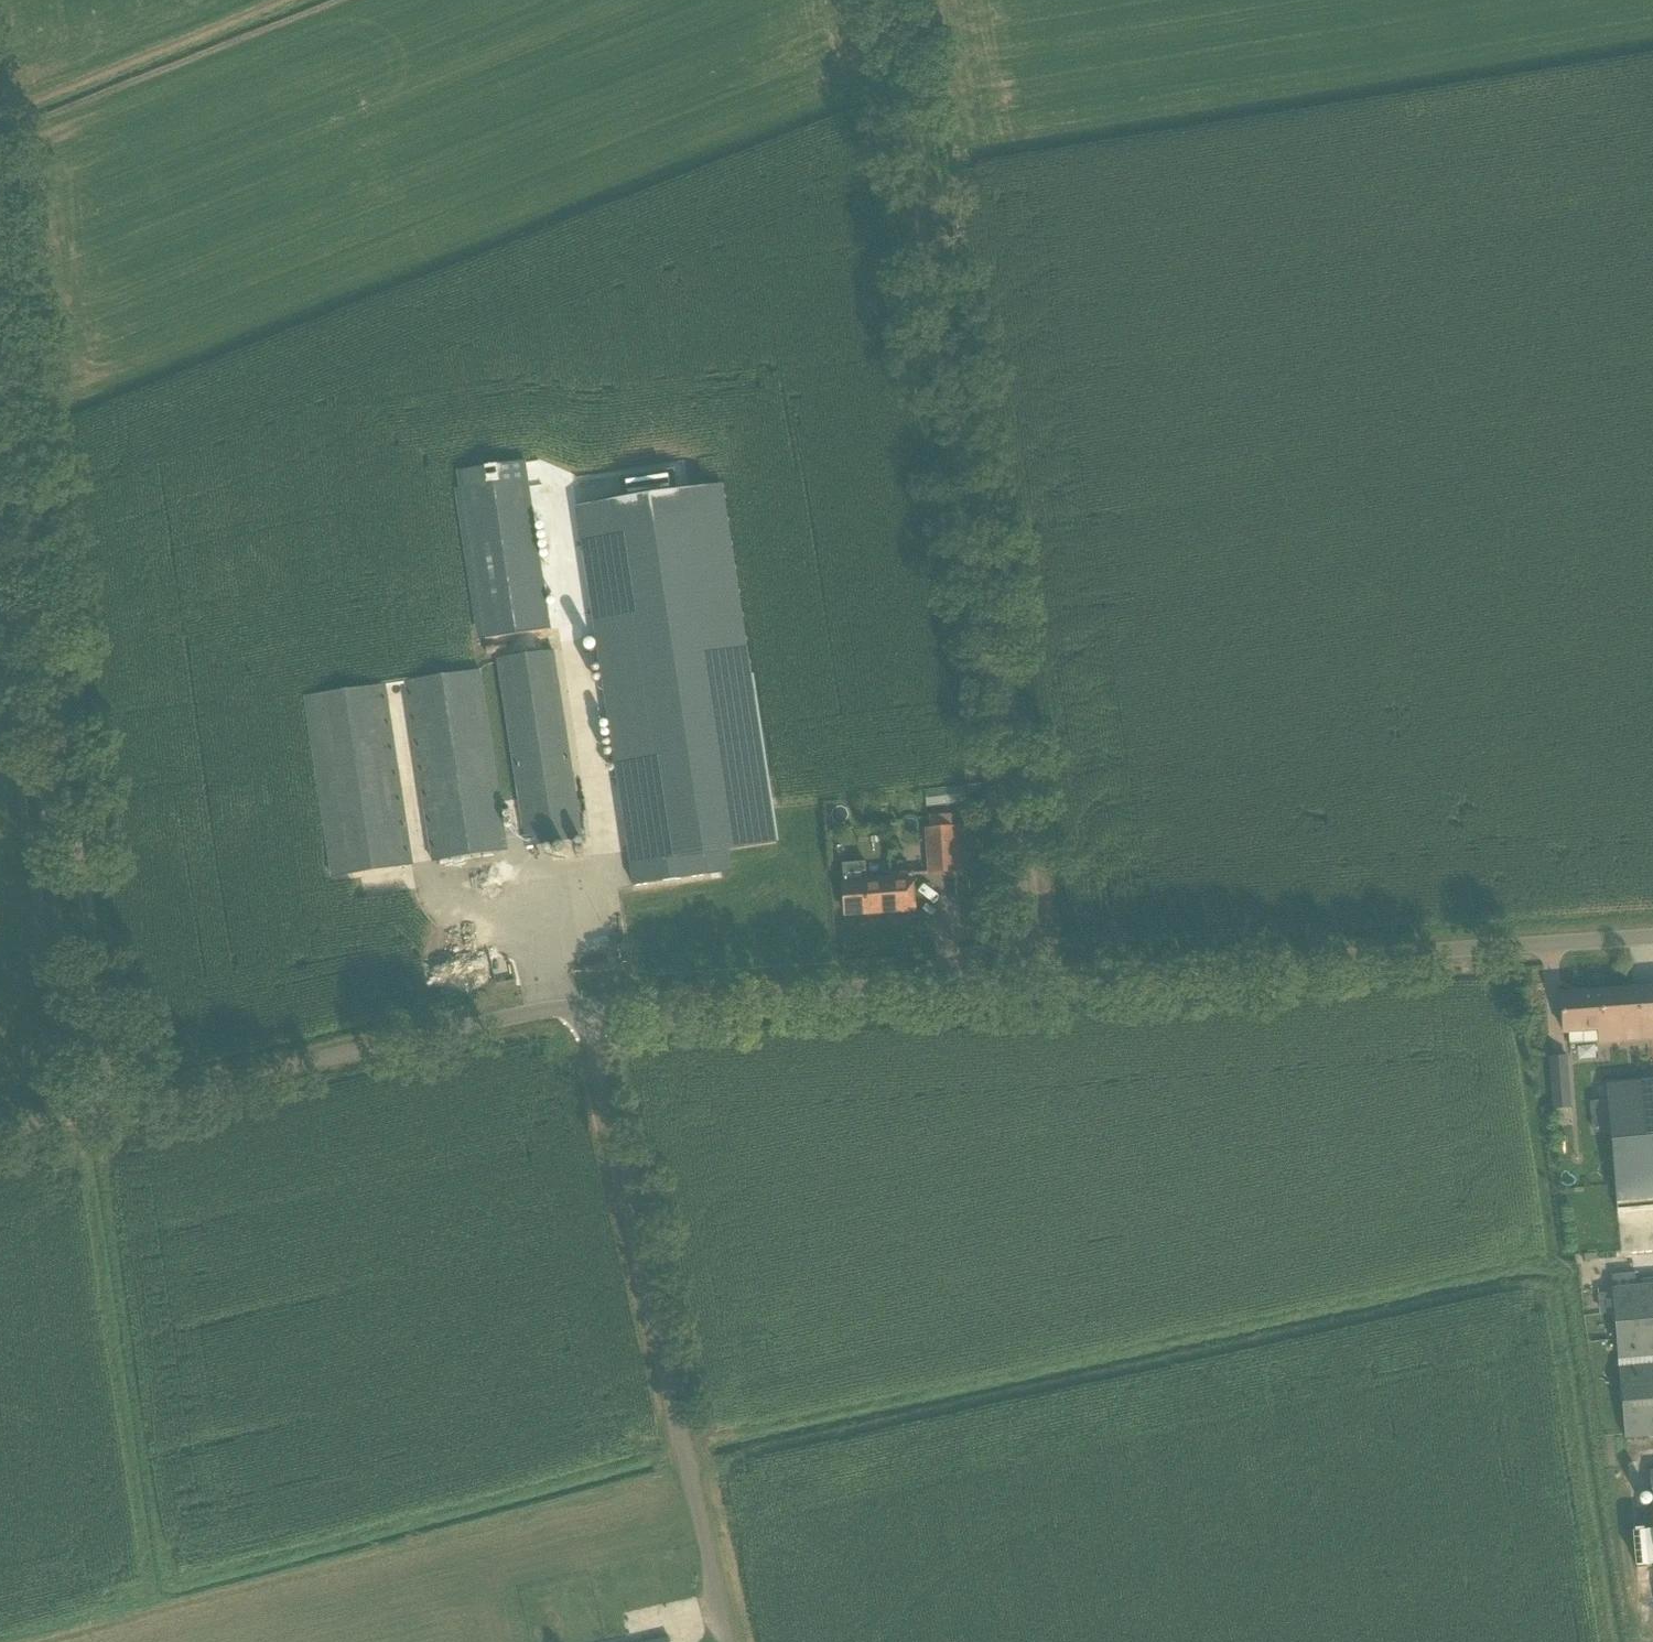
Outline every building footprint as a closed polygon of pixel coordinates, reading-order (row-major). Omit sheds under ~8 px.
[(525,462),(460,472),(485,640),(550,630),(525,462)] [(723,485),(678,492),(674,470),(618,479),(621,500),(576,507),(634,887),(707,876),(704,854),(777,844),(723,485)] [(527,847),(528,850),(534,849),(533,846),(582,839),(553,650),(498,658),(527,847)] [(405,682),(432,862),(507,850),(480,671),(405,682)] [(304,698),(332,877),(413,865),(385,685),(304,698)] [(964,787),(925,791),(926,808),(966,803),(964,787)] [(930,872),(930,874),(959,872),(956,827),(927,829),(930,870),(930,872)] [(867,881),(844,883),(846,916),(866,914),(915,911),(913,889),(913,876),(913,873),(889,874),(889,880),(886,880),(867,881)] [(1561,995),(1562,1017),(1564,1033),(1569,1033),(1599,1030),(1600,1044),(1652,1039),(1652,988),(1561,995)] [(1550,1058),(1554,1109),(1571,1108),(1567,1056),(1550,1058)] [(1606,1084),(1618,1213),(1652,1210),(1652,1080),(1606,1084)] [(1626,1438),(1652,1435),(1652,1283),(1614,1286),(1626,1438)] [(1633,1525),(1635,1568),(1652,1566),(1652,1523),(1633,1525)]
